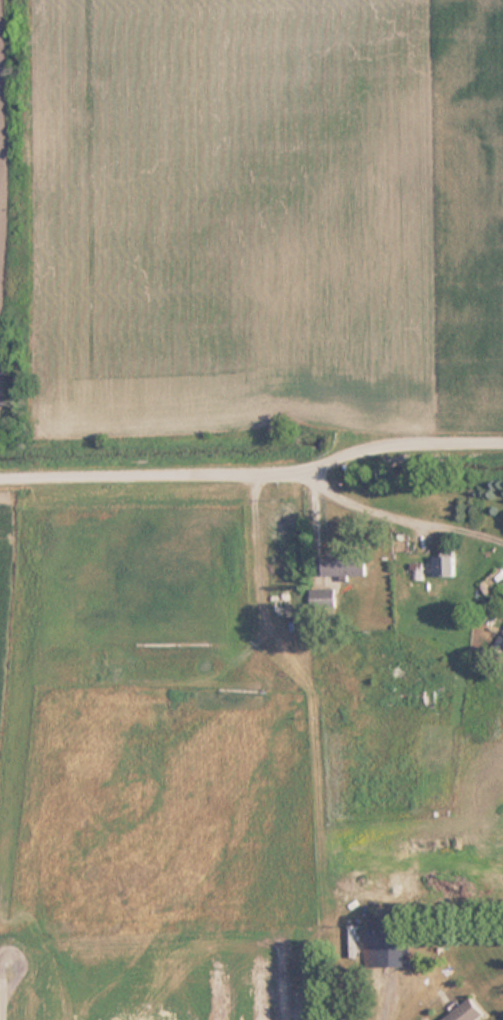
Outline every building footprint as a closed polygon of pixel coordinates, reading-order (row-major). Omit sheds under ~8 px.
[(456,555),(434,555),(433,575),(455,575),(456,555)] [(324,557),(324,575),(367,575),(367,557),(324,557)] [(371,934),(371,966),(393,966),(393,934),(371,934)]
